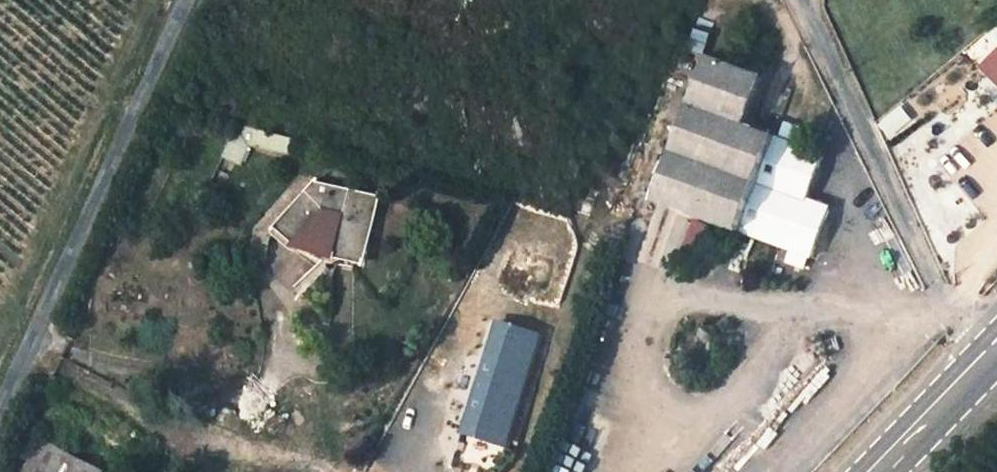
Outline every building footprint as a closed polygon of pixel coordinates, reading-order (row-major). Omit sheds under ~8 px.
[(747,91),(763,44),(706,25),(657,165),(817,221),(834,172),(812,165),(828,119),(747,91)] [(886,138),(913,120),(902,104),(875,121),(886,138)] [(318,147),(279,193),(296,207),(328,174),(349,179),(340,224),(369,230),(384,162),(318,147)] [(296,207),(291,211),(339,228),(340,224),(349,179),(328,174),(296,207)] [(526,420),(514,407),(543,313),(504,301),(473,402),(465,410),(505,444),(526,420)] [(824,372),(798,391),(808,404),(834,385),(824,372)] [(32,449),(78,471),(96,471),(113,439),(90,427),(53,408),(32,449)] [(738,461),(728,471),(750,471),(738,461)]
